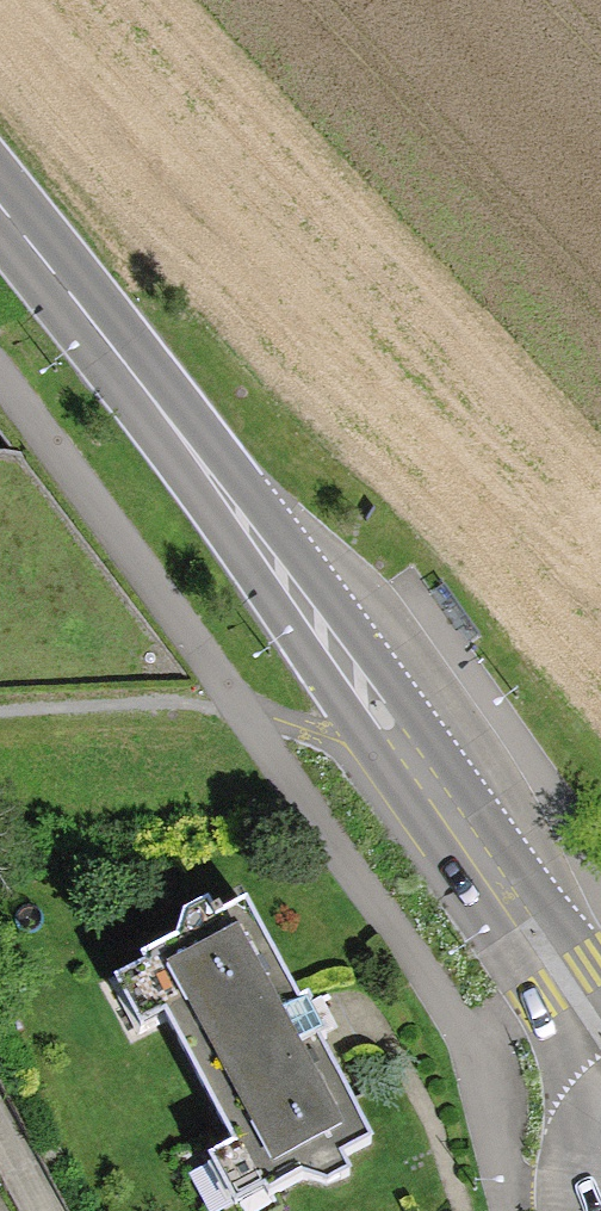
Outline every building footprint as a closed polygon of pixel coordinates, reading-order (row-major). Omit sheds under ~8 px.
[(345,1156),(372,1142),(248,903),(220,918),(210,899),(177,916),(188,938),(101,983),(127,1034),(176,1009),(244,1141),(215,1156),(240,1205),(311,1168),(322,1189),(354,1173),(345,1156)]
